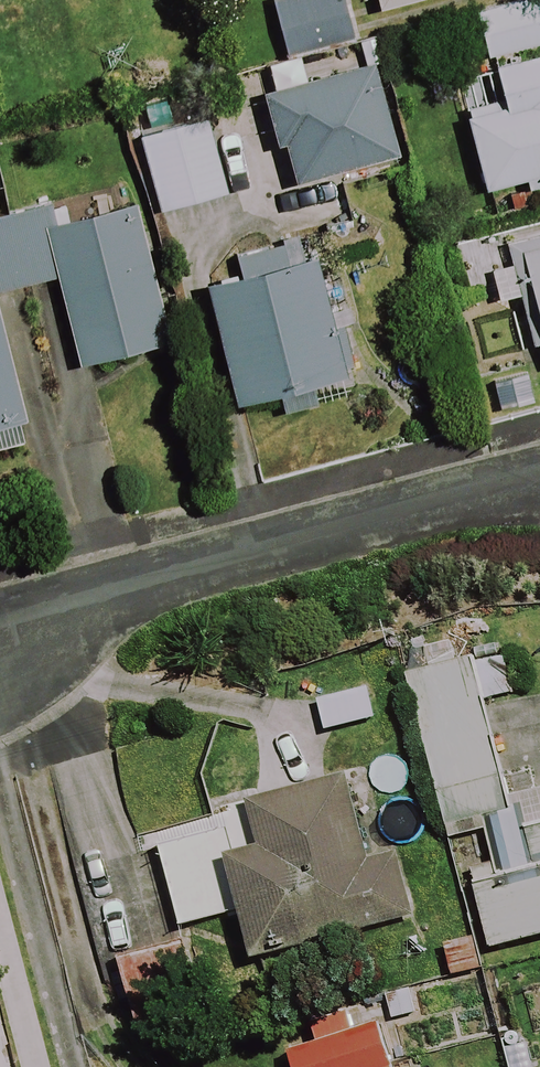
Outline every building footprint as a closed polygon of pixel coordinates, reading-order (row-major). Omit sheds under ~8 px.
[(342,0),(270,0),(269,0),(285,64),(354,46),(342,0)] [(376,12),(423,0),(373,0),(376,12)] [(474,14),(489,75),(456,83),(483,191),(539,177),(539,0),(528,0),(474,14)] [(391,162),(368,69),(253,98),(276,190),(391,162)] [(225,195),(205,121),(138,140),(158,214),(225,195)] [(55,280),(76,367),(165,345),(127,187),(0,217),(0,294),(55,280)] [(503,243),(509,268),(488,273),(496,301),(516,296),(530,346),(539,343),(539,234),(503,243)] [(282,267),(276,242),(233,251),(239,278),(207,285),(233,405),(341,382),(314,260),(282,267)] [(28,426),(0,308),(0,433),(28,426)] [(459,641),(400,656),(447,841),(481,833),(489,866),(468,871),(488,952),(539,939),(539,826),(519,832),(486,703),(513,696),(505,664),(468,674),(459,641)] [(374,724),(368,691),(316,702),(323,734),(374,724)] [(384,856),(364,777),(214,813),(219,835),(158,848),(176,932),(239,919),(248,958),(411,919),(395,854),(384,856)] [(189,1035),(168,955),(120,968),(141,1048),(189,1035)] [(386,1060),(421,1052),(407,995),(281,1027),(291,1066),(387,1066),(386,1060)]
